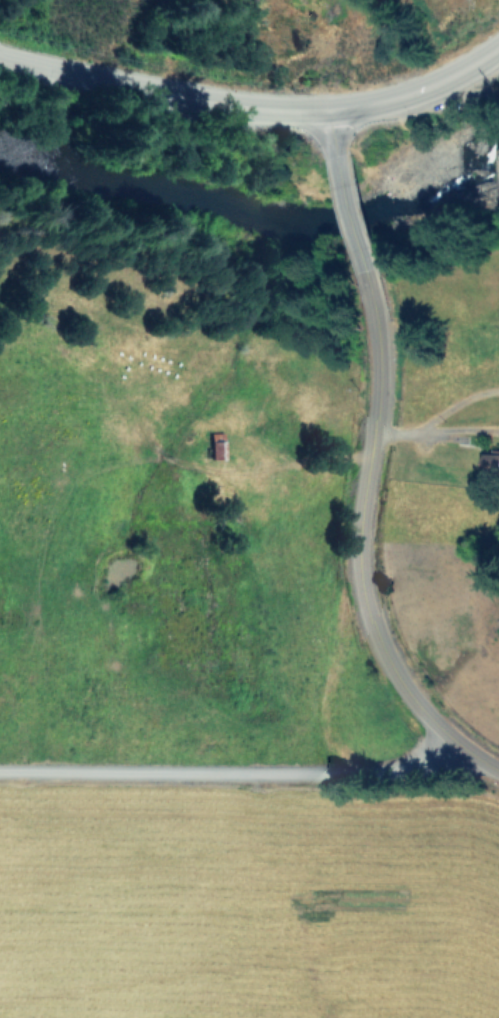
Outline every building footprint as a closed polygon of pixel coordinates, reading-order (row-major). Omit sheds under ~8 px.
[(221,431),(211,432),(212,459),(223,458),(221,431)]
